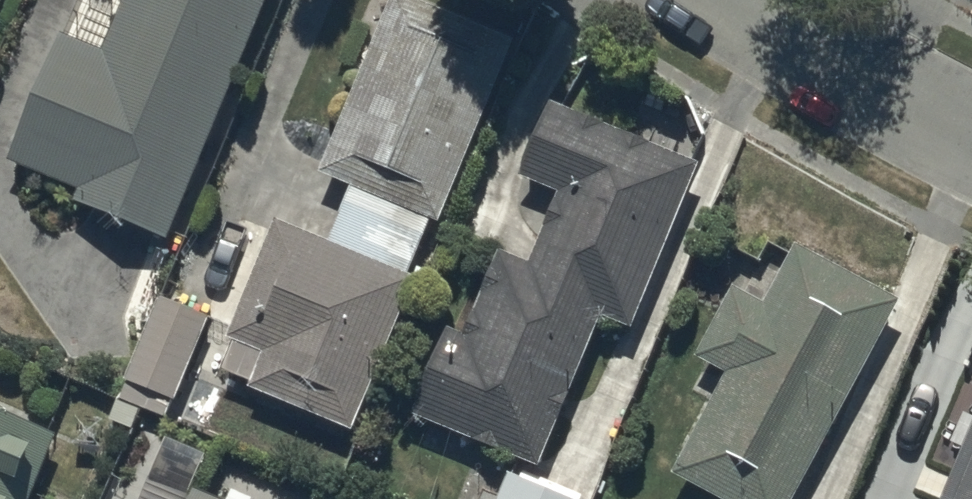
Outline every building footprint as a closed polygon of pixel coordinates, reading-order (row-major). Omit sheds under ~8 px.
[(10,167),(77,195),(72,205),(167,244),(269,0),(79,0),(10,167)] [(222,376),(250,387),(247,394),(350,436),(413,284),(406,281),(428,226),(435,229),(509,48),(393,0),(392,0),(319,178),(340,187),(316,243),(275,226),(227,343),(233,346),(222,376)] [(456,330),(421,411),(544,464),(610,310),(637,322),(706,163),(555,98),(522,174),(566,193),(535,264),(505,251),(469,335),(456,330)] [(676,473),(724,498),(801,498),(907,303),(802,245),(769,306),(739,290),(701,360),(730,375),(676,473)] [(165,422),(209,323),(159,302),(121,387),(124,388),(109,425),(131,434),(141,412),(165,422)] [(0,408),(0,498),(30,498),(57,431),(0,408)] [(942,498),(971,498),(971,428),(942,498)] [(193,485),(208,451),(169,434),(140,498),(224,498),(193,485)] [(501,498),(560,498),(509,479),(501,498)]
